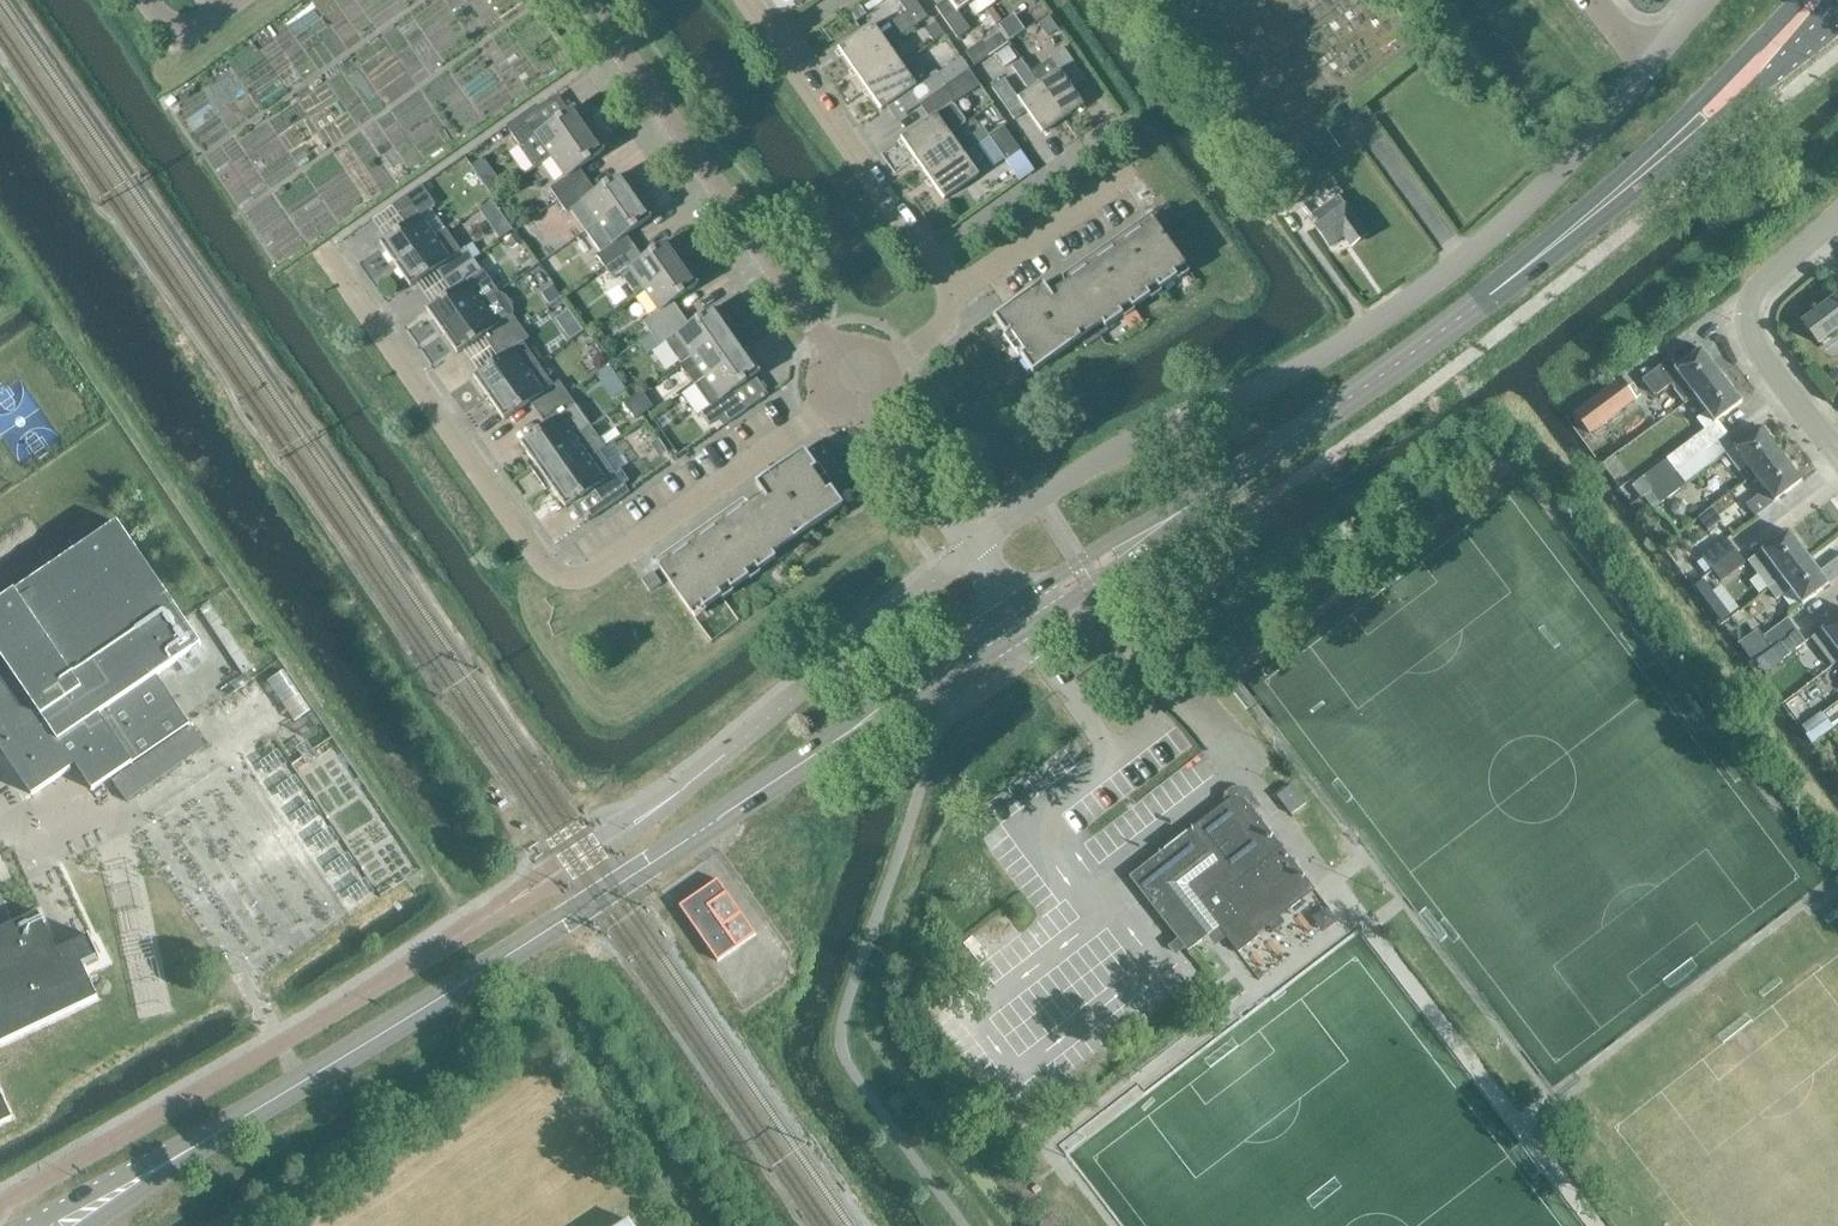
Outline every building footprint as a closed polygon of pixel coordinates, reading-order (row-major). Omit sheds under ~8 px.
[(916,0),(903,0),(899,2),(916,26),(928,18),(916,0)] [(986,9),(980,0),(946,0),(936,7),(958,38),(970,30),(958,12),(969,5),(977,16),(986,9)] [(986,9),(996,3),(994,0),(980,0),(986,9)] [(860,5),(850,12),(856,21),(866,14),(860,5)] [(916,26),(906,13),(879,31),(874,24),(838,49),(853,70),(888,45),(900,37),(916,26)] [(1014,16),(1000,26),(1010,41),(1024,31),(1014,16)] [(1050,18),(1039,25),(1048,39),(1059,31),(1050,18)] [(926,30),(933,43),(944,36),(936,23),(926,30)] [(902,65),(888,45),(853,70),(867,89),(902,65)] [(976,45),(966,53),(975,66),(986,58),(976,45)] [(1008,47),(997,55),(1005,67),(1016,59),(1008,47)] [(1064,120),(1084,105),(1073,89),(1086,79),(1063,48),(1050,57),(1051,59),(1031,73),(1046,95),(1064,120)] [(962,58),(938,74),(946,86),(970,70),(962,58)] [(1012,68),(1029,92),(1018,99),(1004,79),(992,88),(1015,120),(1027,112),(1043,134),(1064,120),(1031,73),(1022,61),(1012,68)] [(881,110),(917,86),(917,85),(928,77),(921,68),(910,76),(902,65),(867,89),(881,110)] [(957,102),(981,86),(970,70),(946,86),(957,102)] [(953,105),(952,104),(901,139),(916,160),(951,135),(966,124),(965,122),(966,121),(954,105),(953,105)] [(545,127),(532,108),(507,126),(520,145),(536,167),(551,156),(590,129),(575,107),(545,127)] [(1004,127),(990,137),(1006,161),(1021,150),(1004,127)] [(983,128),(973,135),(980,144),(990,137),(983,128)] [(1314,166),(1339,149),(1325,128),(1300,146),(1314,166)] [(551,156),(566,177),(550,188),(559,200),(584,183),(576,171),(606,151),(590,129),(551,156)] [(916,160),(930,179),(965,155),(976,147),(970,137),(958,145),(951,135),(916,160)] [(965,155),(930,179),(944,200),(980,175),(973,166),(984,158),(976,147),(965,155)] [(483,158),(471,166),(480,178),(492,170),(483,158)] [(592,194),(584,183),(559,200),(567,212),(583,201),(598,223),(637,195),(622,174),(592,194)] [(396,203),(402,211),(410,222),(380,243),(396,265),(435,237),(420,216),(436,205),(422,185),(396,203)] [(652,217),(637,195),(598,223),(613,244),(597,255),(605,267),(631,249),(623,238),(652,217)] [(1309,216),(1316,226),(1330,246),(1345,236),(1351,246),(1367,235),(1340,196),(1309,216)] [(502,217),(490,226),(499,239),(512,230),(502,217)] [(1081,340),(1086,347),(1109,331),(1107,327),(1123,316),(1121,312),(1130,305),(1133,309),(1151,297),(1148,293),(1157,286),(1160,290),(1178,278),(1175,274),(1186,266),(1155,221),(1051,294),(1043,283),(994,317),(1006,335),(1011,332),(1025,353),(1021,355),(1033,373),(1081,340)] [(515,233),(505,240),(512,249),(522,242),(515,233)] [(440,266),(448,278),(474,260),(466,248),(461,251),(457,245),(447,244),(442,247),(435,237),(396,265),(411,287),(440,266)] [(636,296),(644,290),(684,262),(668,240),(639,261),(631,249),(605,267),(614,279),(621,274),(636,296)] [(482,272),(474,260),(448,278),(457,289),(427,310),(442,332),(499,292),(484,270),(482,272)] [(699,284),(684,262),(644,290),(659,311),(644,322),(652,334),(678,316),(670,305),(699,284)] [(554,287),(542,295),(549,306),(561,298),(554,287)] [(442,332),(458,353),(487,333),(495,344),(521,326),(512,314),(514,313),(514,308),(512,303),(507,297),(504,295),(499,292),(442,332)] [(1837,295),(1802,321),(1818,343),(1837,328),(1837,296),(1837,295)] [(678,316),(652,334),(660,346),(666,342),(681,363),(730,329),(730,328),(715,307),(686,328),(678,316)] [(577,323),(564,332),(571,341),(584,332),(577,323)] [(681,363),(696,385),(745,350),(746,351),(751,348),(735,325),(730,328),(730,329),(681,363)] [(474,376),(489,398),(529,371),(538,364),(522,343),(529,338),(521,326),(495,344),(503,356),(474,376)] [(1669,359),(1642,379),(1653,394),(1657,394),(1670,384),(1685,403),(1694,396),(1722,376),(1701,348),(1675,367),(1669,359)] [(696,385),(711,406),(700,413),(709,425),(718,419),(723,426),(744,412),(731,393),(761,372),(746,351),(745,350),(696,385)] [(529,371),(489,398),(504,420),(534,400),(542,411),(567,393),(559,381),(553,386),(538,364),(529,371)] [(610,366),(597,375),(605,387),(618,378),(610,366)] [(1694,396),(1705,410),(1695,417),(1705,430),(1742,403),(1722,376),(1694,396)] [(1587,430),(1633,396),(1619,377),(1573,411),(1587,430)] [(644,413),(653,407),(642,391),(633,397),(644,413)] [(550,423),(521,443),(535,464),(536,465),(591,426),(567,393),(542,411),(550,423)] [(635,419),(644,413),(633,397),(624,403),(635,419)] [(591,426),(536,465),(535,464),(531,468),(546,490),(551,487),(551,486),(590,459),(600,452),(606,448),(591,426)] [(1760,427),(1733,448),(1753,474),(1781,453),(1760,427)] [(659,440),(651,446),(659,458),(667,453),(659,440)] [(705,609),(722,597),(720,592),(729,586),(732,590),(749,578),(747,574),(756,567),(759,571),(776,559),(778,562),(801,546),(796,539),(844,506),(831,488),(827,491),(813,471),(817,468),(805,450),(756,484),(764,495),(660,568),(691,613),(702,605),(705,609)] [(600,452),(590,459),(551,486),(551,487),(566,508),(596,487),(609,506),(630,492),(625,484),(629,481),(621,469),(615,473),(600,452)] [(1801,480),(1781,453),(1753,474),(1765,489),(1745,504),(1754,516),(1774,501),(1801,480)] [(1651,490),(1675,472),(1665,459),(1642,477),(1651,490)] [(1685,484),(1675,472),(1651,490),(1661,502),(1685,484)] [(1631,484),(1641,498),(1644,495),(1653,508),(1661,502),(1651,490),(1642,477),(1631,484)] [(31,794),(76,763),(92,789),(190,723),(156,674),(200,644),(118,524),(98,537),(86,519),(39,551),(51,569),(0,604),(0,748),(31,794)] [(1747,562),(1767,589),(1782,577),(1809,557),(1788,530),(1747,562)] [(1712,568),(1735,551),(1725,538),(1702,556),(1712,568)] [(1745,563),(1735,551),(1712,568),(1722,581),(1745,563)] [(1767,589),(1776,600),(1791,589),(1802,604),(1837,577),(1837,556),(1819,571),(1809,557),(1782,577),(1767,589)] [(662,584),(654,572),(642,580),(650,592),(662,584)] [(1696,587),(1694,589),(1721,624),(1723,622),(1730,617),(1703,581),(1696,587)] [(1837,660),(1837,617),(1812,637),(1833,664),(1837,660)] [(1771,648),(1795,630),(1786,618),(1762,636),(1771,648)] [(1805,642),(1795,630),(1771,648),(1781,660),(1805,642)] [(1821,714),(1831,727),(1837,721),(1837,701),(1821,714)] [(191,726),(112,780),(125,800),(205,746),(191,726)] [(1245,787),(1232,786),(1230,794),(1228,796),(1227,796),(1190,825),(1190,824),(1164,845),(1164,846),(1129,873),(1187,948),(1218,924),(1238,949),(1260,932),(1259,930),(1270,922),(1273,927),(1284,918),(1280,913),(1316,886),(1245,795),(1245,787)] [(718,879),(679,906),(717,961),(756,934),(718,879)] [(98,997),(82,964),(98,956),(99,957),(100,957),(91,937),(57,951),(39,912),(0,931),(0,1044),(98,997)] [(12,1116),(0,1092),(0,1122),(12,1116)]
